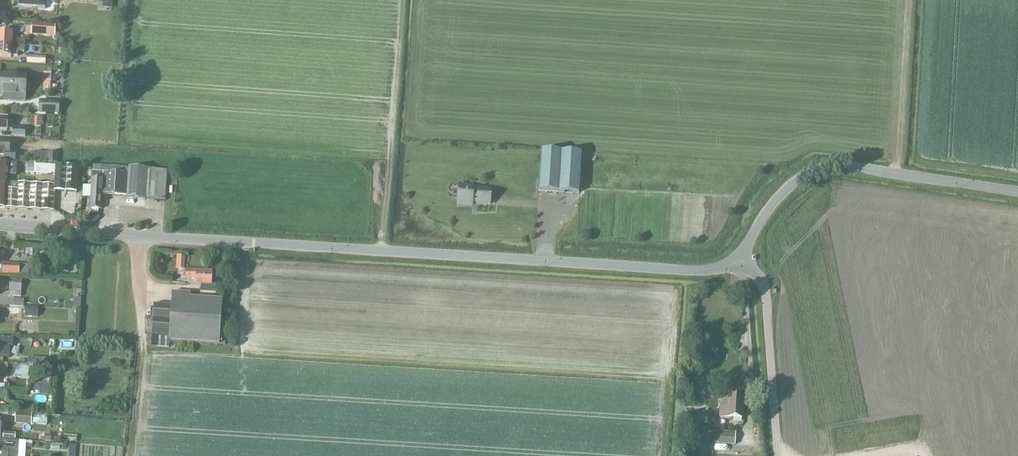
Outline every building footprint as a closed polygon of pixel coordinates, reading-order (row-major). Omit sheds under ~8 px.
[(103,7),(112,8),(113,0),(104,0),(103,7)] [(56,25),(31,24),(31,36),(55,37),(56,25)] [(24,46),(25,46),(25,41),(11,40),(12,32),(0,32),(0,45),(24,46)] [(0,45),(0,57),(11,57),(11,56),(18,56),(18,52),(24,52),(25,46),(24,46),(0,45)] [(28,56),(27,63),(27,64),(46,65),(46,57),(28,56)] [(19,96),(20,76),(0,74),(0,95),(19,96)] [(40,102),(39,112),(59,113),(59,103),(40,102)] [(24,137),(24,129),(12,128),(12,120),(0,119),(0,131),(6,131),(6,130),(12,131),(11,136),(24,137)] [(14,161),(14,153),(9,153),(9,142),(0,141),(0,155),(4,155),(4,160),(14,161)] [(27,153),(26,161),(57,162),(58,163),(58,152),(36,151),(36,153),(27,153)] [(538,193),(578,196),(581,154),(541,151),(538,193)] [(14,165),(8,165),(8,163),(0,163),(0,206),(53,210),(55,193),(77,194),(78,168),(56,167),(56,174),(55,174),(54,185),(7,182),(7,175),(14,176),(14,165)] [(34,164),(33,173),(51,174),(52,173),(55,174),(56,167),(56,166),(34,164)] [(92,166),(92,172),(103,173),(102,178),(108,180),(107,195),(126,196),(126,198),(145,199),(165,201),(167,171),(147,169),(128,168),(92,166)] [(103,173),(92,172),(90,208),(100,209),(101,195),(107,195),(108,180),(102,178),(103,173)] [(459,187),(458,205),(472,206),(472,205),(489,206),(490,191),(473,190),(473,188),(459,187)] [(3,274),(29,275),(30,265),(20,264),(3,263),(4,251),(0,251),(0,273),(3,274)] [(177,257),(176,271),(185,271),(186,257),(177,257)] [(196,279),(196,284),(201,285),(201,292),(216,293),(216,284),(211,284),(211,273),(203,273),(201,272),(201,271),(186,270),(185,278),(196,279)] [(21,291),(22,281),(10,280),(9,290),(21,291)] [(153,304),(152,332),(151,346),(169,348),(169,341),(225,345),(225,336),(219,336),(221,300),(189,298),(190,293),(172,292),(171,305),(153,304)] [(26,307),(26,312),(32,312),(32,316),(38,316),(38,307),(26,307)] [(10,357),(10,347),(13,347),(14,338),(0,337),(0,357),(10,357)] [(28,358),(27,365),(29,365),(36,366),(45,366),(45,365),(45,360),(45,359),(36,359),(28,358)] [(8,374),(8,364),(0,363),(0,374),(8,374)] [(41,376),(40,393),(50,394),(52,376),(41,376)] [(721,407),(720,417),(727,418),(742,419),(744,398),(729,397),(729,398),(722,398),(722,399),(721,407)] [(698,414),(698,422),(714,423),(714,415),(698,414)] [(9,440),(9,438),(10,433),(1,433),(2,421),(0,420),(0,439),(9,440)] [(712,432),(711,443),(735,445),(735,433),(712,432)] [(0,439),(0,455),(18,455),(19,440),(9,440),(0,439)] [(68,455),(75,455),(76,445),(69,444),(68,455)]
